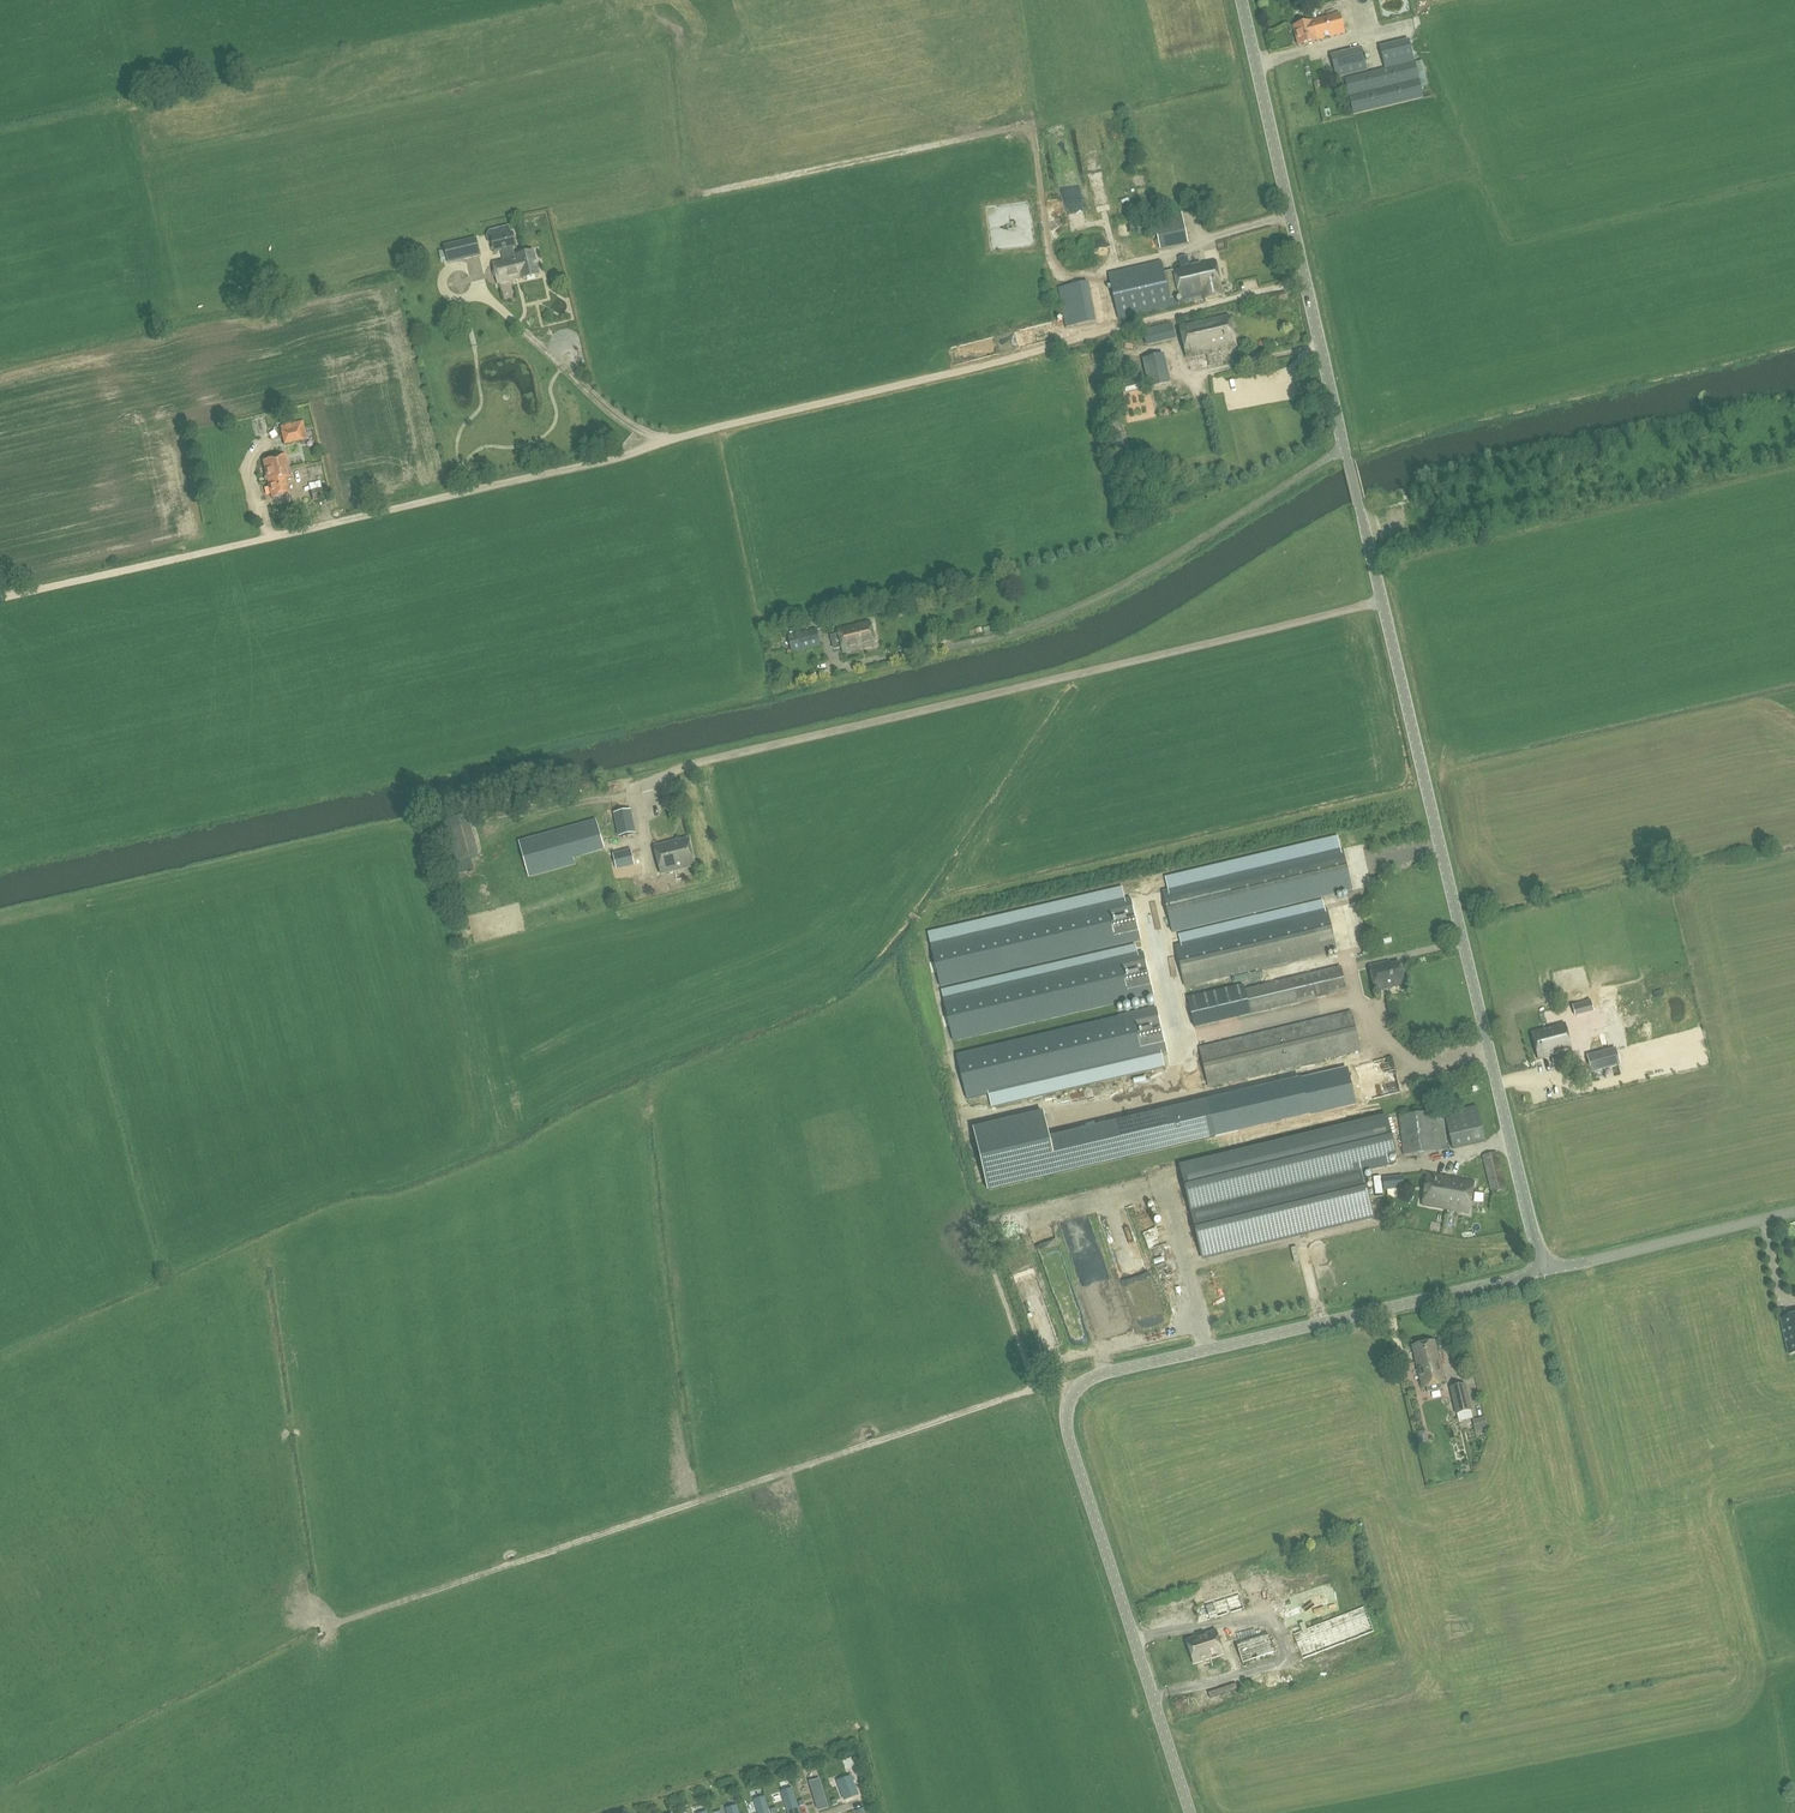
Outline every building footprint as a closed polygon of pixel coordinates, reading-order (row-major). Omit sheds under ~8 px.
[(1317,41),(1345,33),(1340,14),(1312,22),(1312,23),(1294,28),(1298,46),(1317,41)] [(1423,98),(1420,85),(1415,62),(1411,46),(1381,54),(1384,69),(1346,78),(1353,115),(1423,98)] [(1336,78),(1367,70),(1361,48),(1331,56),(1336,78)] [(1415,62),(1420,85),(1427,83),(1421,61),(1415,62)] [(1063,165),(1063,157),(1051,158),(1052,166),(1063,165)] [(1169,215),(1170,221),(1148,226),(1151,237),(1157,236),(1160,249),(1188,243),(1182,212),(1169,215)] [(1218,225),(1220,231),(1229,229),(1227,222),(1218,225)] [(517,246),(513,232),(491,237),(495,251),(517,246)] [(476,240),(445,248),(449,264),(480,256),(476,240)] [(518,255),(518,257),(493,262),(498,282),(522,277),(523,277),(523,278),(539,275),(534,252),(518,255)] [(1164,273),(1172,306),(1223,294),(1221,287),(1222,287),(1216,260),(1193,266),(1164,273)] [(1118,320),(1172,306),(1164,273),(1161,261),(1108,273),(1118,320)] [(1059,288),(1066,327),(1096,322),(1088,282),(1059,288)] [(1229,315),(1179,327),(1186,358),(1236,347),(1229,315)] [(1143,330),(1146,343),(1155,341),(1152,328),(1143,330)] [(1162,355),(1143,359),(1149,387),(1168,383),(1162,355)] [(307,439),(303,421),(279,426),(284,445),(307,439)] [(272,497),(288,494),(285,481),(291,479),(285,456),(263,461),(272,497)] [(213,473),(214,487),(231,486),(229,472),(213,473)] [(311,491),(313,501),(330,497),(327,487),(311,491)] [(870,622),(838,629),(843,652),(876,645),(870,622)] [(820,646),(816,628),(788,635),(792,653),(820,646)] [(593,806),(595,818),(607,816),(604,804),(593,806)] [(620,836),(635,833),(630,811),(615,813),(620,836)] [(519,841),(529,877),(576,865),(574,858),(605,850),(596,820),(519,841)] [(450,864),(478,856),(470,824),(441,832),(450,864)] [(1169,892),(1161,894),(1172,935),(1351,890),(1341,849),(1340,849),(1338,838),(1337,836),(1165,877),(1166,879),(1169,892)] [(695,866),(688,839),(655,847),(662,874),(695,866)] [(634,864),(630,851),(614,855),(617,868),(634,864)] [(1123,887),(927,933),(928,935),(930,944),(940,986),(1141,939),(1131,897),(1125,899),(1123,889),(1123,887)] [(1181,946),(1175,947),(1185,989),(1337,951),(1326,909),(1325,910),(1322,900),(1178,935),(1181,946)] [(1136,945),(941,990),(943,999),(952,1041),(1153,994),(1143,952),(1138,953),(1136,945)] [(1370,968),(1375,991),(1405,983),(1400,964),(1391,966),(1390,962),(1370,968)] [(1240,983),(1185,994),(1193,1037),(1299,1016),(1296,1001),(1344,991),(1339,966),(1240,985),(1240,983)] [(1574,1015),(1593,1010),(1591,1001),(1572,1006),(1574,1015)] [(1156,1008),(956,1055),(967,1099),(988,1094),(991,1107),(1164,1067),(1161,1054),(1167,1053),(1156,1008)] [(1551,1055),(1554,1065),(1573,1060),(1570,1051),(1564,1025),(1532,1033),(1538,1059),(1551,1055)] [(1241,1075),(1325,1057),(1323,1044),(1320,1044),(1318,1037),(1217,1058),(1221,1076),(1240,1072),(1241,1075)] [(1619,1065),(1615,1049),(1588,1056),(1592,1072),(1619,1065)] [(1347,1069),(1301,1080),(1309,1115),(1355,1104),(1347,1069)] [(1254,1091),(1207,1102),(1215,1137),(1262,1126),(1254,1091)] [(1195,1105),(1172,1110),(1180,1145),(1203,1140),(1195,1105)] [(1485,1139),(1476,1106),(1446,1114),(1455,1147),(1485,1139)] [(1398,1116),(1399,1119),(1402,1148),(1403,1155),(1447,1150),(1445,1130),(1443,1111),(1398,1116)] [(1043,1113),(974,1130),(988,1190),(1091,1166),(1083,1131),(1049,1139),(1043,1113)] [(1386,1116),(1180,1166),(1202,1258),(1373,1216),(1362,1173),(1389,1166),(1386,1157),(1396,1155),(1386,1116)] [(1482,1156),(1491,1193),(1506,1189),(1497,1152),(1482,1156)] [(1421,1205),(1468,1213),(1474,1182),(1427,1173),(1421,1205)] [(1384,1191),(1403,1189),(1402,1176),(1383,1178),(1384,1191)] [(1794,1353),(1794,1315),(1780,1318),(1788,1354),(1794,1353)] [(1412,1346),(1422,1387),(1445,1381),(1435,1341),(1412,1346)] [(1449,1387),(1455,1411),(1456,1414),(1472,1410),(1466,1384),(1449,1387)] [(1415,1388),(1407,1389),(1408,1396),(1416,1394),(1415,1388)] [(1252,1625),(1238,1630),(1246,1654),(1270,1646),(1266,1635),(1345,1609),(1328,1558),(1239,1587),(1252,1625)] [(1220,1616),(1215,1602),(1206,1605),(1210,1619),(1220,1616)] [(1186,1639),(1194,1663),(1223,1654),(1215,1630),(1186,1639)] [(851,1773),(836,1778),(844,1799),(859,1794),(851,1773)] [(819,1776),(809,1779),(818,1809),(829,1806),(819,1776)] [(781,1789),(788,1812),(799,1812),(791,1786),(781,1789)] [(754,1797),(759,1812),(769,1812),(764,1794),(754,1797)] [(726,1806),(728,1812),(739,1812),(736,1803),(726,1806)]
